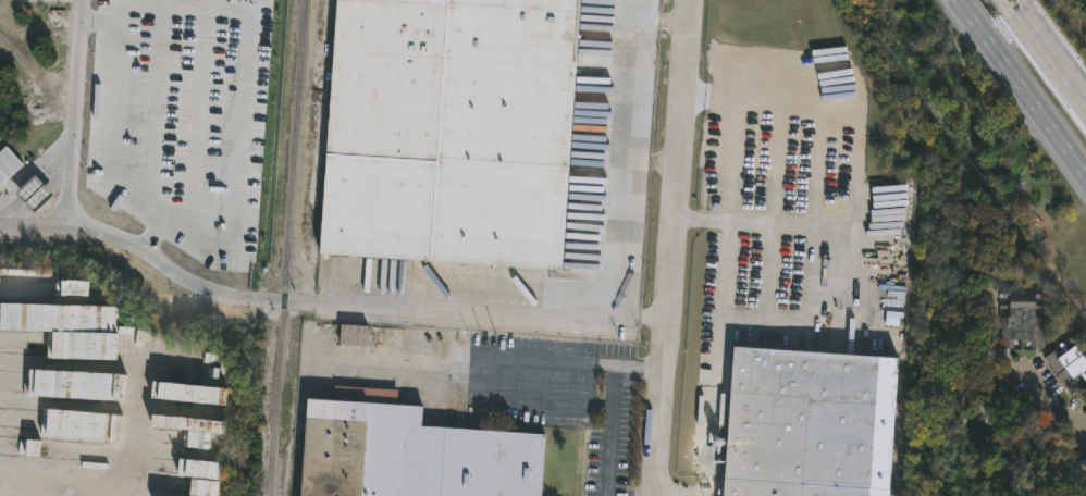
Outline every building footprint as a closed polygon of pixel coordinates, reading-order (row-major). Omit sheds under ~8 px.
[(317,255),(335,0),(639,0),(638,12),(594,10),(593,18),(584,18),(585,10),(578,9),(560,271),(317,255)] [(25,164),(0,187),(0,152),(8,145),(25,164)] [(39,211),(37,214),(18,194),(38,175),(57,195),(39,211)] [(1042,294),(1042,299),(1034,299),(1034,306),(1045,306),(1044,310),(1034,309),(1034,315),(1041,315),(1041,347),(1028,347),(1028,338),(1022,338),(1022,348),(1019,348),(1019,338),(1011,338),(1011,347),(998,347),(999,318),(1004,318),(1004,309),(997,309),(997,306),(1004,306),(1004,298),(998,298),(999,285),(1042,285),(1042,294)] [(117,360),(118,306),(28,304),(27,331),(49,331),(48,358),(117,360)] [(371,327),(369,347),(342,345),(344,324),(371,327)] [(1075,330),(1085,344),(1085,367),(1082,370),(1085,376),(1085,380),(1085,381),(1077,372),(1072,376),(1077,384),(1068,392),(1040,356),(1050,348),(1054,354),(1061,349),(1057,344),(1060,342),(1064,348),(1070,344),(1065,338),(1075,330)] [(901,359),(892,495),(724,495),(735,344),(901,355),(901,359)] [(115,374),(0,367),(0,394),(114,400),(115,374)] [(550,433),(545,495),(307,495),(313,396),(337,397),(338,384),(402,388),(400,402),(428,404),(425,424),(550,433)] [(105,466),(108,414),(33,408),(31,434),(0,432),(0,459),(105,466)]
